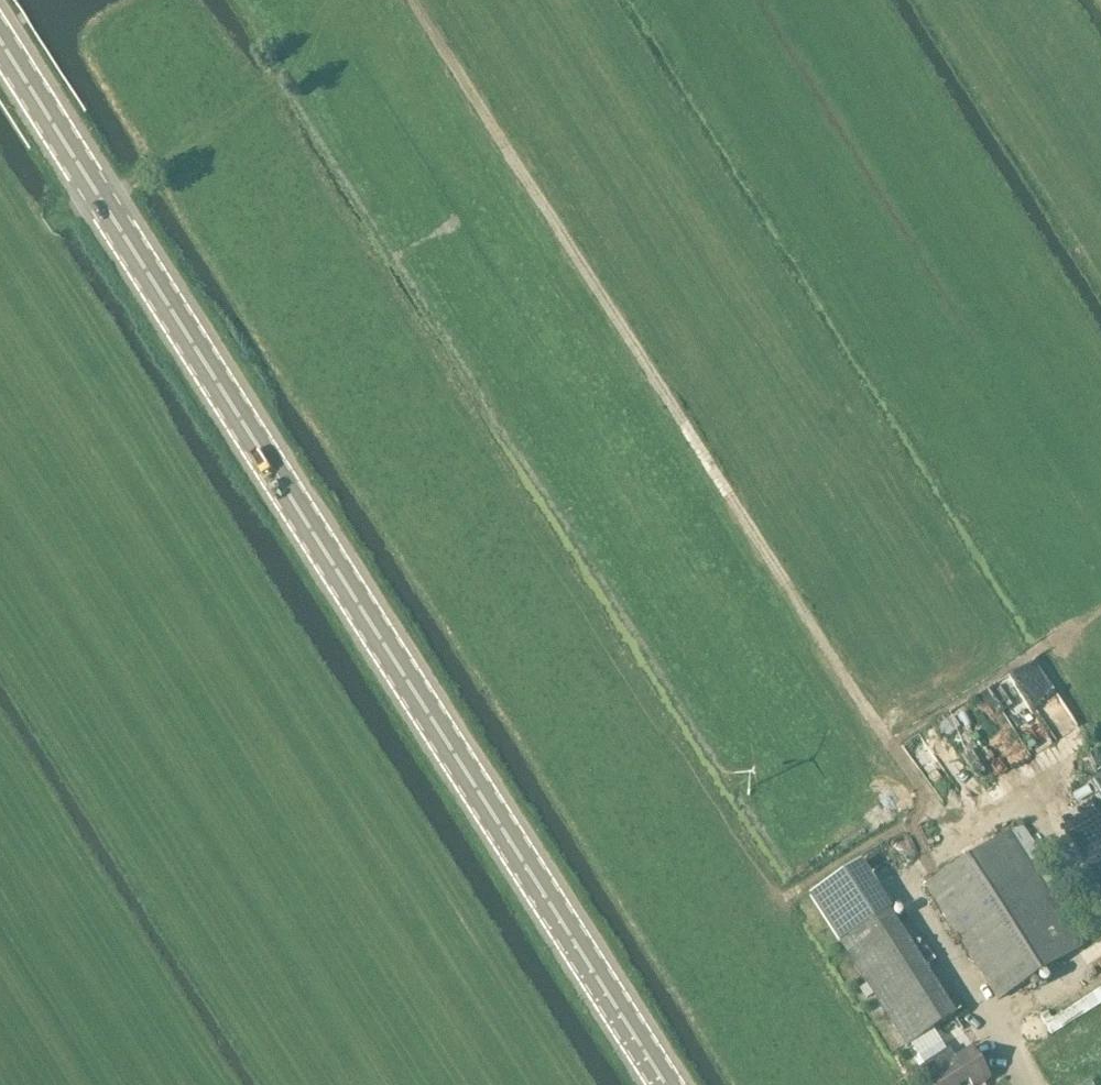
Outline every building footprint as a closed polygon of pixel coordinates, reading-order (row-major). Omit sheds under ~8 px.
[(998,1000),(1081,947),(1010,834),(926,888),(998,1000)] [(907,1048),(957,1016),(860,865),(811,896),(907,1048)] [(991,1080),(971,1049),(927,1077),(931,1084),(983,1084),(991,1080)]
